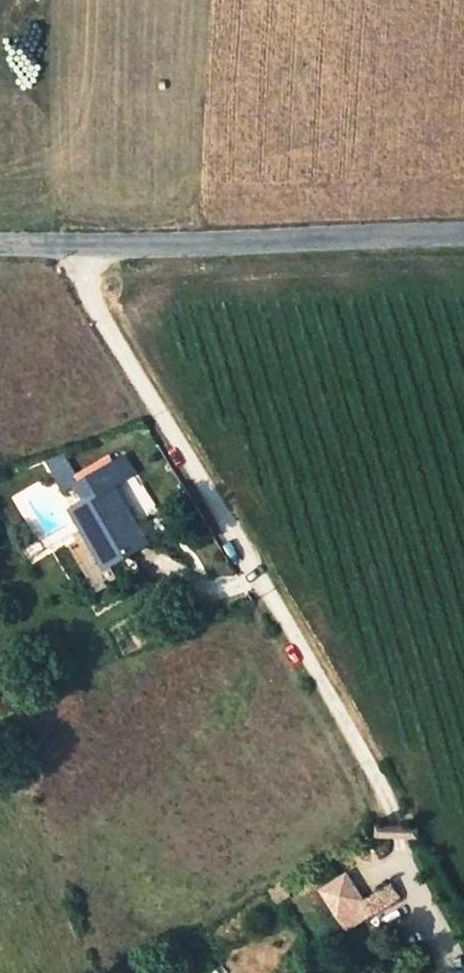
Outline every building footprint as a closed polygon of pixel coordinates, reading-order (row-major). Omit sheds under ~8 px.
[(125,457),(116,462),(127,480),(136,475),(125,457)] [(127,480),(116,462),(82,482),(91,500),(76,508),(109,566),(135,551),(149,543),(137,522),(132,525),(127,517),(132,514),(116,487),(127,480)] [(350,930),(399,899),(402,897),(393,882),(365,900),(349,874),(325,889),(350,930)] [(282,879),(271,886),(279,901),(291,894),(282,879)]
